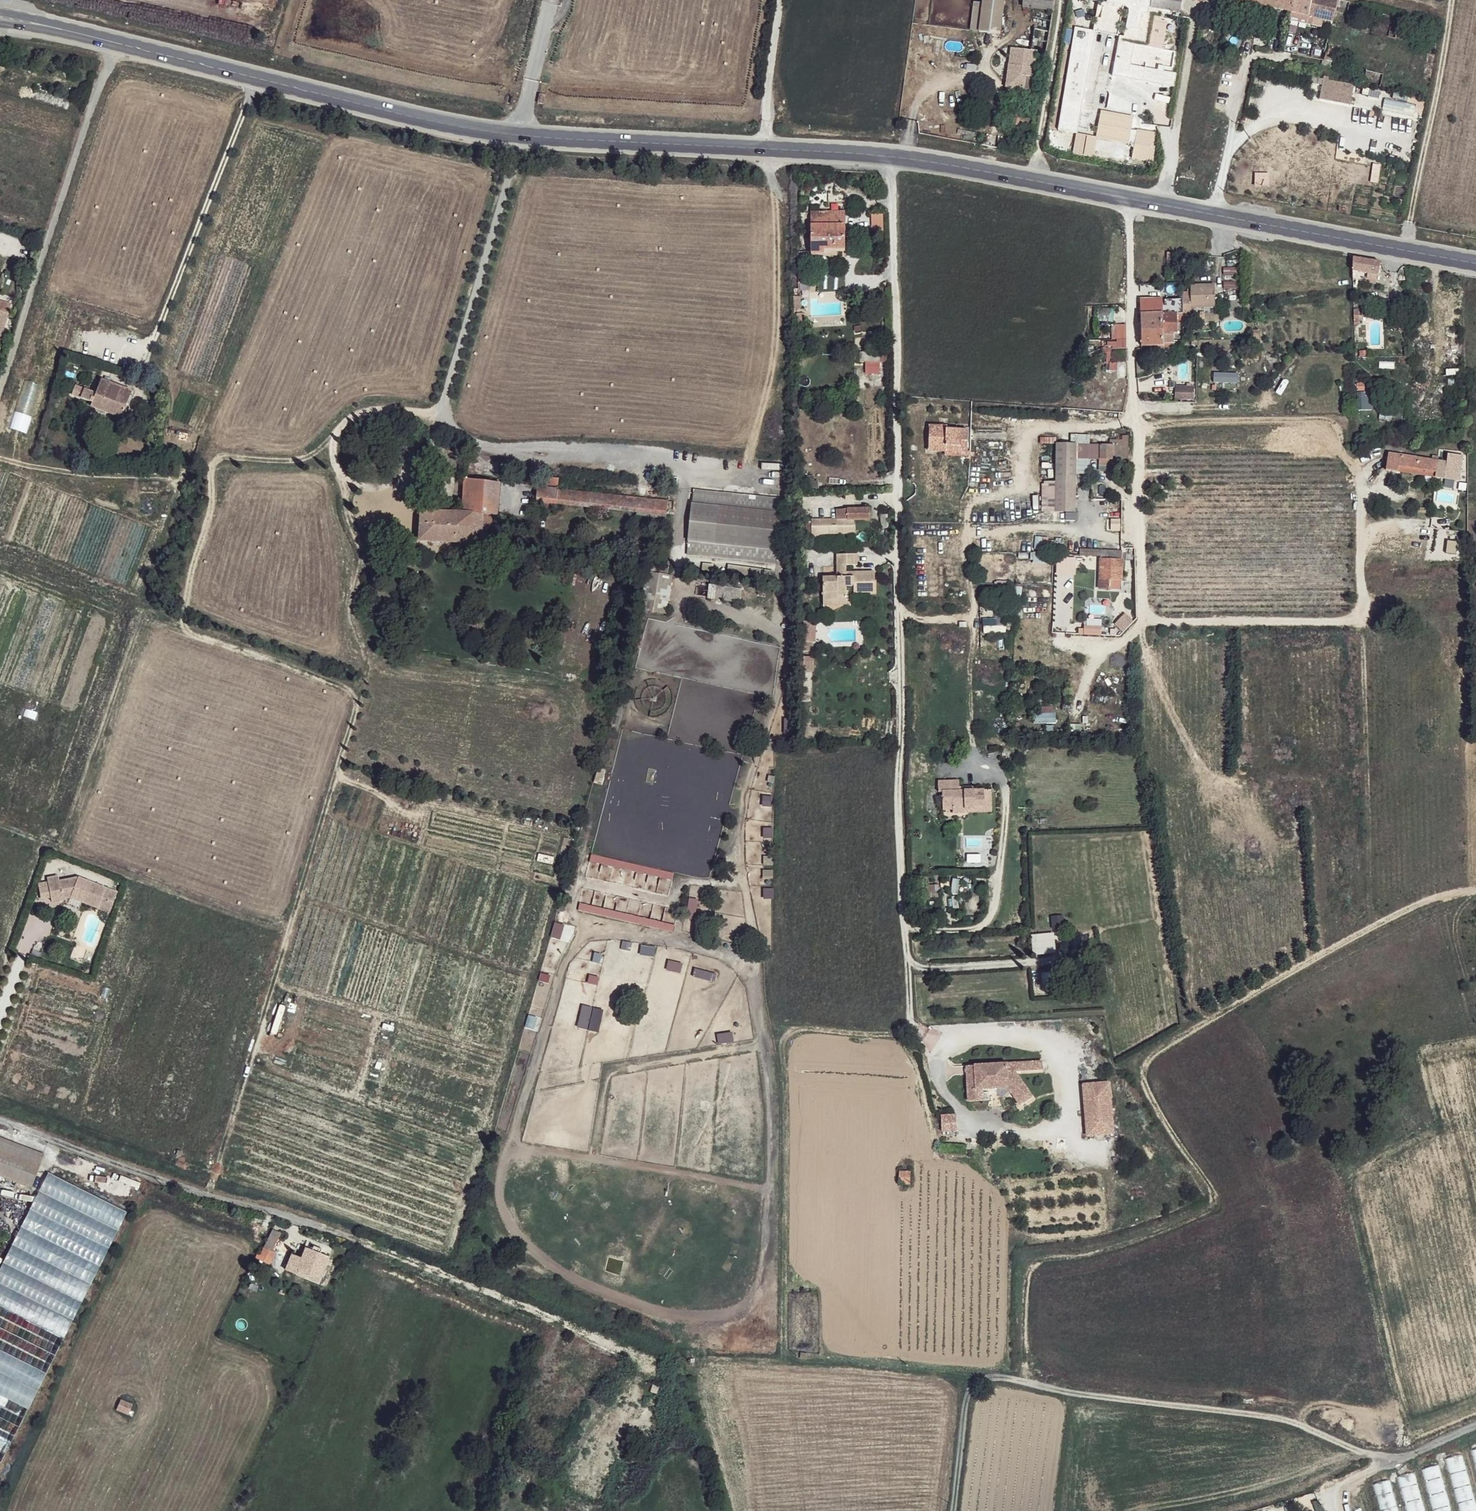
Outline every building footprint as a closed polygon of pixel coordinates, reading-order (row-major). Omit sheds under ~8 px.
[(979,29),(983,30),(988,0),(984,0),(979,29)] [(983,30),(1000,33),(1005,4),(1006,0),(988,0),(983,30)] [(1005,4),(1052,13),(1054,0),(1006,0),(1005,4)] [(1149,7),(1188,15),(1188,14),(1185,6),(1180,5),(1181,0),(1151,0),(1149,7)] [(1293,0),(1261,0),(1260,5),(1291,11),(1293,0)] [(1291,11),(1320,17),(1322,8),(1335,11),(1338,0),(1293,0),(1291,11)] [(1344,15),(1336,13),(1334,20),(1343,22),(1344,15)] [(1348,16),(1346,23),(1369,28),(1371,20),(1348,16)] [(1050,32),(1035,29),(1032,50),(1037,51),(1047,53),(1050,32)] [(1325,60),(1323,59),(1322,60),(1321,65),(1333,68),(1338,47),(1328,45),(1325,60)] [(1013,51),(1026,53),(1036,56),(1037,51),(1032,50),(1013,47),(1013,51)] [(1023,66),(1026,53),(1013,51),(1010,63),(1023,66)] [(1036,56),(1026,53),(1023,66),(1034,68),(1036,56)] [(1369,59),(1366,70),(1383,74),(1386,63),(1369,59)] [(1023,66),(1010,63),(1009,72),(1021,74),(1023,66)] [(1034,68),(1023,66),(1021,74),(1032,76),(1034,68)] [(1383,74),(1366,70),(1363,83),(1381,86),(1383,74)] [(1021,74),(1009,72),(1008,79),(1020,81),(1021,74)] [(1032,76),(1021,74),(1020,81),(1024,82),(1031,83),(1032,76)] [(1020,81),(1008,79),(1007,86),(1023,89),(1024,82),(1020,81)] [(1323,79),(1320,99),(1351,105),(1354,85),(1323,79)] [(1413,115),(1415,106),(1385,99),(1382,108),(1413,115)] [(824,249),(836,250),(845,249),(845,212),(810,211),(810,253),(824,253),(824,249)] [(810,256),(810,253),(796,253),(796,265),(810,265),(810,256)] [(1378,262),(1353,258),(1352,271),(1365,273),(1364,278),(1375,280),(1376,275),(1378,262)] [(1191,299),(1182,299),(1182,300),(1183,313),(1191,313),(1191,308),(1215,307),(1214,285),(1190,286),(1191,299)] [(1183,313),(1182,300),(1163,301),(1163,299),(1139,300),(1140,345),(1149,345),(1163,345),(1164,351),(1174,351),(1173,332),(1177,332),(1177,322),(1183,322),(1183,313)] [(0,302),(0,333),(9,305),(0,302)] [(1117,349),(1126,348),(1125,324),(1116,325),(1116,340),(1117,340),(1117,349)] [(1176,352),(1167,357),(1169,363),(1179,358),(1176,352)] [(880,356),(863,356),(863,374),(879,374),(880,356)] [(1213,382),(1238,383),(1238,373),(1214,373),(1213,382)] [(131,391),(101,380),(95,394),(92,403),(91,407),(122,417),(127,404),(131,391)] [(1175,385),(1175,401),(1195,400),(1195,385),(1175,385)] [(82,392),(76,390),(73,399),(79,401),(80,399),(92,403),(95,394),(83,390),(82,392)] [(1372,410),(1371,394),(1357,394),(1358,411),(1372,410)] [(141,409),(127,404),(122,417),(136,423),(141,409)] [(961,440),(967,441),(968,430),(946,429),(946,426),(929,426),(928,451),(945,452),(945,445),(961,445),(961,440)] [(1057,444),(1055,512),(1075,513),(1076,459),(1099,459),(1099,465),(1114,465),(1115,459),(1127,459),(1128,436),(1122,436),(1122,445),(1113,444),(1113,447),(1099,447),(1099,444),(1057,444)] [(967,456),(967,441),(961,440),(961,445),(945,445),(945,452),(945,455),(967,456)] [(1434,472),(1434,477),(1458,481),(1461,456),(1447,454),(1446,461),(1388,453),(1385,469),(1397,472),(1397,467),(1434,472)] [(1397,472),(1434,477),(1434,472),(1397,467),(1397,472)] [(557,477),(546,476),(544,487),(557,488),(557,477)] [(500,482),(466,478),(463,512),(498,515),(500,482)] [(732,489),(686,485),(683,556),(728,560),(731,509),(732,489)] [(544,487),(538,486),(536,501),(667,514),(668,500),(557,488),(544,487)] [(780,498),(736,494),(732,559),(773,564),(780,498)] [(860,519),(860,509),(839,510),(839,519),(811,519),(811,525),(805,525),(805,534),(855,533),(855,519),(860,519)] [(869,509),(860,509),(860,519),(869,519),(869,509)] [(426,511),(421,511),(418,541),(489,546),(496,540),(497,528),(498,515),(463,512),(426,511)] [(1035,537),(1034,549),(1050,550),(1051,538),(1035,537)] [(1032,552),(1032,563),(1047,563),(1047,553),(1032,552)] [(854,565),(854,554),(837,554),(837,577),(822,577),(822,599),(837,599),(838,597),(845,597),(845,585),(853,586),(853,591),(874,591),(874,572),(853,572),(853,577),(845,577),(845,571),(845,565),(854,565)] [(1122,555),(1079,554),(1079,557),(1100,558),(1099,589),(1108,589),(1109,580),(1121,580),(1122,555)] [(631,607),(638,566),(634,566),(629,606),(631,607)] [(693,591),(725,596),(726,585),(694,582),(693,591)] [(740,589),(731,587),(731,588),(729,596),(738,597),(740,589)] [(478,620),(465,617),(464,625),(476,627),(478,620)] [(984,634),(1007,633),(1006,617),(983,619),(984,634)] [(1079,635),(1101,635),(1101,627),(1079,627),(1079,635)] [(1042,707),(1042,714),(1033,714),(1033,723),(1055,723),(1055,707),(1042,707)] [(983,807),(982,791),(959,792),(958,782),(938,783),(938,793),(942,793),(943,811),(951,811),(952,814),(965,813),(965,810),(974,810),(974,807),(983,807)] [(989,791),(982,791),(983,807),(974,807),(974,810),(965,810),(965,813),(990,812),(989,791)] [(671,879),(673,871),(591,856),(590,864),(671,879)] [(57,873),(46,875),(49,895),(70,892),(71,890),(81,894),(79,899),(95,906),(99,896),(104,886),(77,875),(58,878),(57,873)] [(70,892),(49,895),(50,898),(68,895),(79,899),(81,894),(71,890),(70,892)] [(111,901),(99,896),(95,906),(107,911),(111,901)] [(694,917),(698,900),(689,898),(685,915),(694,917)] [(675,925),(580,903),(578,911),(673,934),(675,925)] [(1047,943),(1047,938),(1034,939),(1035,953),(1046,953),(1045,943),(1047,943)] [(715,981),(716,973),(702,970),(700,979),(715,981)] [(587,1030),(593,1008),(584,1006),(578,1027),(587,1030)] [(1043,1061),(965,1065),(967,1103),(983,1102),(983,1092),(1012,1090),(1013,1106),(1027,1105),(1026,1073),(1043,1072),(1043,1061)] [(1111,1082),(1081,1084),(1085,1137),(1115,1135),(1111,1082)] [(940,1115),(942,1133),(958,1131),(956,1114),(940,1115)] [(0,1134),(0,1170),(13,1139),(0,1134)] [(13,1139),(0,1170),(0,1173),(31,1184),(44,1152),(13,1139)] [(898,1172),(898,1184),(909,1184),(909,1172),(898,1172)] [(127,1210),(41,1173),(0,1267),(0,1408),(24,1407),(33,1410),(108,1237),(109,1251),(127,1210)] [(280,1232),(273,1229),(265,1248),(272,1252),(280,1232)] [(328,1257),(305,1248),(302,1257),(297,1270),(320,1277),(328,1257)] [(272,1257),(263,1253),(262,1256),(258,1254),(256,1259),(270,1264),(272,1257)] [(302,1257),(291,1253),(285,1269),(294,1274),(297,1270),(302,1257)] [(320,1277),(297,1270),(294,1274),(318,1283),(320,1277)] [(413,1396),(408,1410),(422,1414),(427,1400),(413,1396)] [(133,1405),(122,1400),(117,1410),(129,1415),(133,1405)] [(683,1415),(673,1416),(672,1426),(682,1426),(683,1415)] [(1462,1455),(1447,1457),(1452,1484),(1467,1482),(1462,1455)] [(1441,1483),(1438,1466),(1423,1468),(1426,1486),(1441,1483)] [(1381,1506),(1395,1501),(1388,1480),(1374,1485),(1381,1506)]
